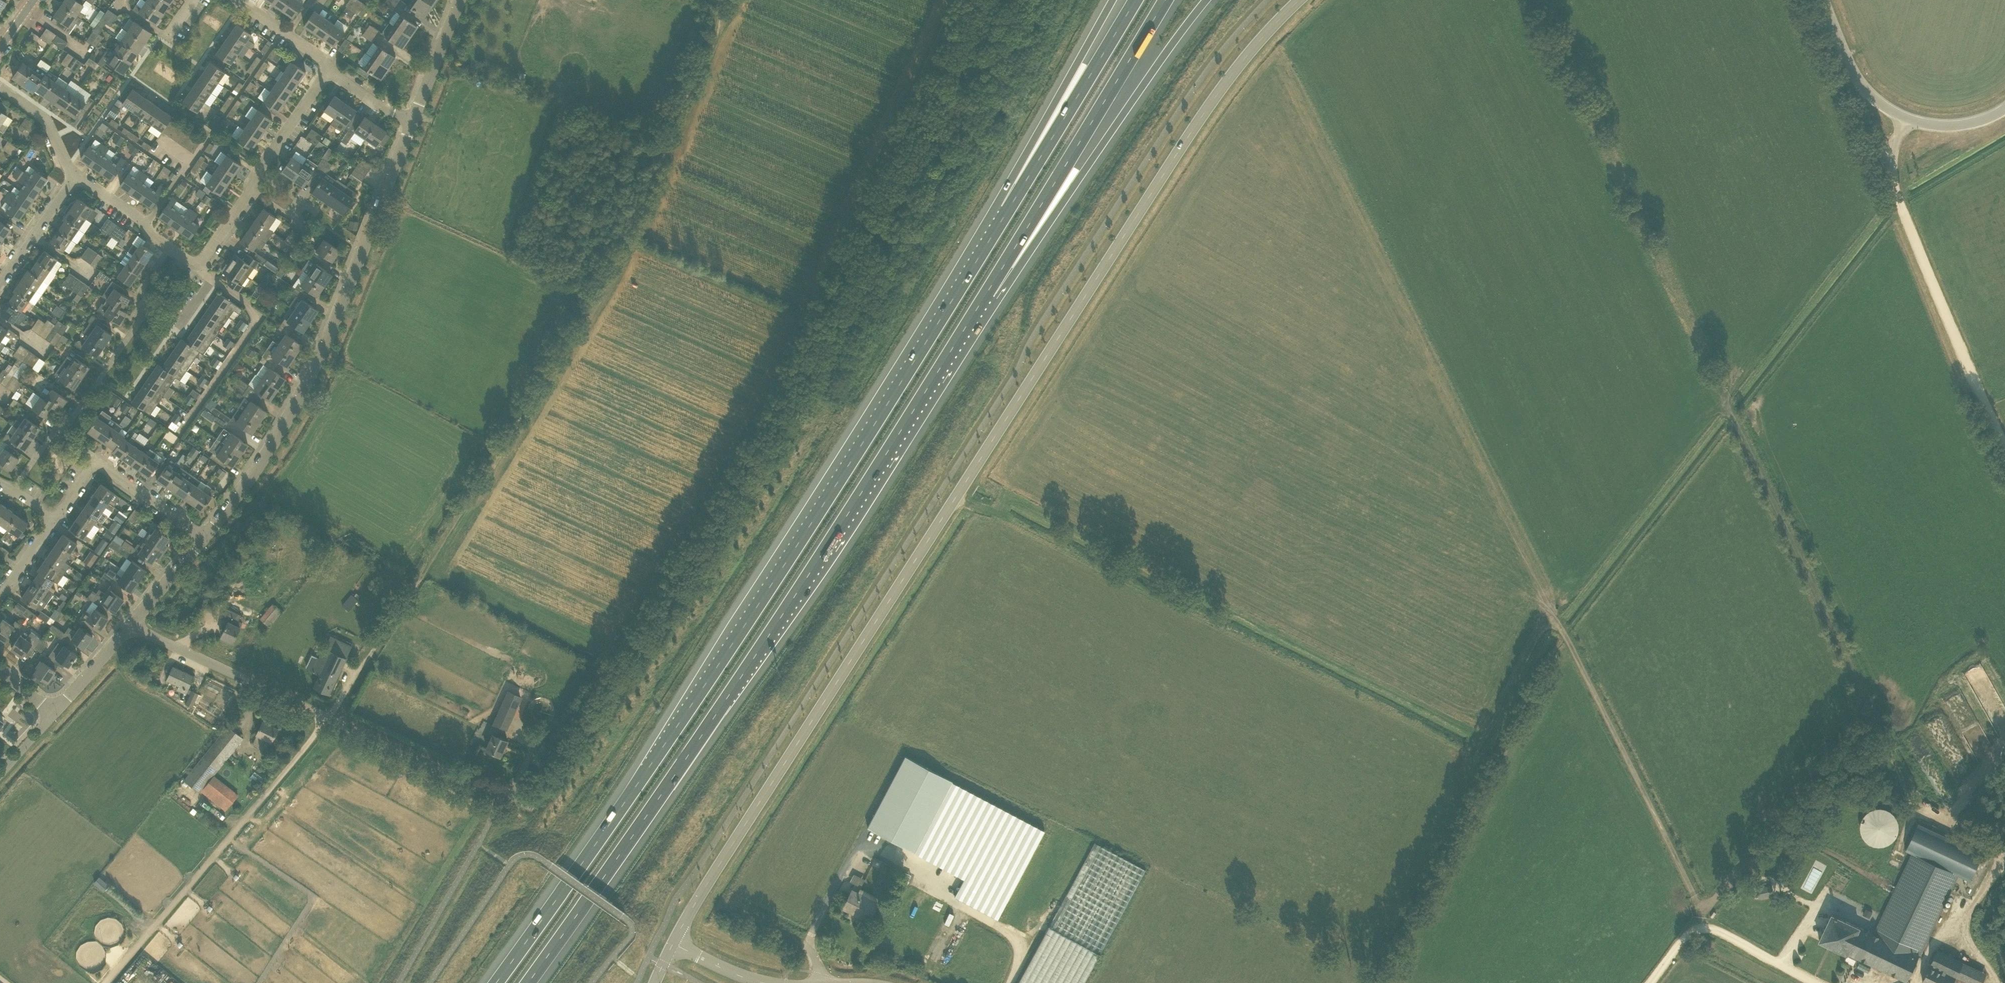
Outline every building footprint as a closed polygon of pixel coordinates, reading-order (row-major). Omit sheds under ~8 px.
[(62,5),(81,19),(82,18),(85,13),(85,14),(92,4),(92,3),(87,0),(66,0),(62,5)] [(170,3),(167,0),(147,0),(146,1),(163,13),(170,3)] [(273,4),(283,11),(291,0),(276,0),(273,4)] [(304,3),(300,0),(291,0),(283,11),(293,18),(304,3)] [(345,6),(347,7),(350,9),(357,0),(349,0),(345,6)] [(363,2),(359,0),(357,0),(350,9),(356,13),(363,2)] [(399,6),(390,0),(387,0),(384,4),(395,11),(399,6)] [(425,16),(432,5),(424,0),(411,0),(408,5),(425,16)] [(139,12),(156,23),(163,13),(146,1),(139,12)] [(363,2),(356,13),(361,16),(368,6),(363,2)] [(52,21),(65,31),(69,33),(76,23),(79,25),(83,19),(82,18),(81,19),(62,5),(55,16),(52,21)] [(343,12),(352,18),(354,15),(355,15),(356,13),(350,9),(347,7),(343,12)] [(106,22),(106,23),(114,12),(109,8),(106,13),(98,24),(102,28),(106,22)] [(90,24),(95,28),(98,24),(106,13),(100,9),(95,17),(90,24)] [(325,17),(315,10),(304,25),(314,32),(325,17)] [(114,12),(106,23),(111,26),(114,21),(118,15),(114,12)] [(418,26),(397,12),(394,13),(391,17),(390,19),(389,22),(410,37),(418,26)] [(123,27),(128,31),(145,43),(152,33),(131,17),(123,27)] [(335,24),(325,17),(314,32),(324,39),(335,24)] [(389,22),(382,33),(403,48),(410,37),(389,22)] [(252,34),(237,23),(227,39),(241,49),(245,44),(251,49),(255,44),(248,39),(252,34)] [(98,24),(95,28),(87,40),(92,43),(99,33),(102,28),(98,24)] [(324,39),(334,46),(345,31),(335,24),(324,39)] [(370,24),(366,30),(377,37),(381,32),(370,24)] [(67,42),(57,35),(47,28),(43,33),(54,40),(53,42),(63,49),(67,42)] [(377,37),(366,30),(363,35),(373,42),(377,37)] [(121,41),(138,53),(145,43),(128,31),(121,41)] [(53,42),(54,40),(43,33),(40,37),(51,45),(53,42)] [(92,43),(97,47),(104,36),(99,33),(92,43)] [(338,49),(344,53),(351,42),(346,38),(338,49)] [(227,39),(216,54),(231,64),(241,49),(227,39)] [(131,63),(138,53),(121,41),(114,51),(131,63)] [(270,46),(266,43),(261,51),(265,54),(270,46)] [(380,47),(373,57),(389,68),(396,57),(380,47)] [(277,51),(273,49),(268,56),(272,59),(277,51)] [(25,57),(22,51),(17,54),(20,60),(25,57)] [(107,61),(124,73),(131,63),(114,51),(107,61)] [(73,56),(68,53),(61,63),(66,67),(73,56)] [(71,69),(78,59),(73,56),(66,67),(70,70),(71,69)] [(257,56),(252,63),(256,66),(261,59),(257,56)] [(89,57),(86,62),(96,70),(100,65),(89,57)] [(373,57),(365,68),(381,79),(389,68),(373,57)] [(259,68),(264,71),(269,64),(265,61),(259,68)] [(306,71),(291,61),(285,71),(299,81),(306,71)] [(24,62),(13,77),(23,84),(33,69),(24,62)] [(225,72),(211,62),(204,72),(218,82),(225,72)] [(251,73),(256,66),(252,63),(247,70),(251,73)] [(47,71),(37,65),(33,69),(23,84),(34,92),(35,89),(45,75),(47,71)] [(366,78),(369,73),(360,67),(357,71),(366,78)] [(258,78),(264,71),(259,68),(254,76),(258,78)] [(285,71),(278,81),(292,91),(299,81),(285,71)] [(211,92),(218,82),(204,72),(197,82),(211,92)] [(35,89),(45,96),(55,82),(45,75),(35,89)] [(235,85),(239,78),(234,75),(230,81),(235,85)] [(251,81),(245,88),(250,91),(255,84),(251,81)] [(278,81),(271,91),(285,101),(292,91),(278,81)] [(45,96),(55,103),(65,89),(55,82),(45,96)] [(205,102),(211,92),(197,82),(190,92),(205,102)] [(239,82),(232,91),(236,94),(243,84),(239,82)] [(218,95),(225,100),(231,91),(224,86),(218,95)] [(55,103),(65,110),(75,96),(65,89),(55,103)] [(133,89),(123,103),(133,110),(143,95),(133,89)] [(274,108),(278,111),(285,101),(271,91),(261,105),(271,112),(274,108)] [(198,112),(203,104),(205,102),(190,92),(183,102),(198,112)] [(230,94),(225,102),(229,104),(234,97),(230,94)] [(143,95),(133,110),(143,117),(153,102),(143,95)] [(325,110),(336,117),(346,103),(335,95),(325,110)] [(75,96),(65,110),(75,117),(82,107),(87,111),(94,100),(90,97),(85,103),(75,96)] [(238,99),(233,107),(237,110),(242,102),(238,99)] [(0,102),(0,130),(3,133),(13,119),(7,115),(12,108),(1,101),(0,102)] [(153,102),(143,117),(153,124),(163,109),(153,102)] [(224,112),(229,104),(225,102),(220,109),(224,112)] [(341,121),(346,124),(356,110),(346,103),(336,117),(331,124),(336,127),(341,121)] [(121,109),(115,105),(108,114),(109,114),(115,118),(121,109)] [(231,117),(237,110),(233,107),(227,114),(231,117)] [(163,109),(153,124),(163,131),(170,121),(173,116),(163,109)] [(266,130),(273,120),(258,109),(251,119),(266,130)] [(215,124),(216,124),(221,117),(217,114),(212,121),(208,118),(208,117),(205,115),(201,116),(199,119),(204,122),(203,123),(208,126),(208,125),(212,128),(215,124)] [(355,131),(366,138),(376,124),(365,116),(355,131)] [(33,133),(38,126),(26,118),(19,128),(23,131),(26,127),(33,133)] [(112,118),(109,123),(117,128),(120,124),(112,118)] [(219,127),(223,129),(228,122),(224,119),(219,127)] [(251,119),(244,129),(259,140),(266,130),(251,119)] [(163,131),(168,135),(175,124),(170,121),(163,131)] [(108,126),(103,122),(99,127),(105,130),(108,126)] [(173,138),(180,128),(175,124),(168,135),(173,138)] [(376,145),(379,142),(384,145),(390,136),(385,133),(387,131),(376,124),(366,138),(376,145)] [(259,140),(244,129),(238,125),(231,135),(237,139),(252,150),(259,140)] [(125,127),(122,131),(129,136),(132,132),(125,127)] [(349,130),(344,127),(337,137),(341,141),(349,130)] [(178,142),(185,131),(180,128),(173,138),(178,142)] [(309,133),(320,140),(323,136),(312,128),(309,133)] [(351,137),(353,134),(349,130),(341,141),(346,144),(351,137)] [(183,145),(190,135),(185,131),(178,142),(183,145)] [(129,136),(137,142),(139,137),(132,132),(129,136)] [(125,138),(118,133),(113,141),(120,146),(125,138)] [(316,146),(319,141),(320,140),(309,133),(305,138),(316,146)] [(188,149),(195,139),(190,135),(183,145),(188,149)] [(328,145),(331,140),(326,137),(322,141),(328,145)] [(193,152),(200,142),(195,139),(188,149),(193,152)] [(20,148),(8,141),(3,148),(14,156),(20,148)] [(141,145),(149,150),(152,146),(144,141),(141,145)] [(214,145),(210,142),(205,150),(209,153),(214,145)] [(96,149),(90,145),(81,158),(91,165),(105,146),(101,143),(96,149)] [(134,155),(139,149),(133,145),(129,151),(134,155)] [(111,159),(105,155),(109,149),(105,146),(91,165),(102,172),(111,159)] [(282,171),(293,178),(308,157),(297,150),(282,171)] [(102,172),(112,180),(126,160),(115,152),(114,154),(111,159),(102,172)] [(242,164),(227,154),(220,164),(235,174),(242,164)] [(208,163),(204,160),(205,158),(201,155),(196,162),(200,165),(201,165),(205,168),(208,163)] [(293,178),(304,186),(314,170),(319,173),(328,161),(323,157),(318,165),(308,157),(293,178)] [(369,171),(372,166),(361,159),(358,164),(369,171)] [(327,172),(333,164),(328,161),(319,173),(324,176),(327,172)] [(195,173),(200,165),(196,162),(191,170),(195,173)] [(220,164),(213,174),(228,184),(235,174),(220,164)] [(355,168),(365,176),(369,171),(358,164),(355,168)] [(48,178),(35,169),(29,165),(25,171),(19,167),(16,171),(41,189),(48,178)] [(120,185),(131,192),(144,173),(134,166),(120,185)] [(168,175),(171,171),(164,166),(162,170),(168,175)] [(362,180),(365,176),(355,168),(351,173),(355,175),(362,180)] [(13,176),(18,179),(25,184),(21,190),(34,199),(41,189),(16,171),(13,176)] [(173,180),(177,175),(173,172),(169,177),(173,180)] [(149,176),(144,173),(131,192),(141,200),(150,187),(144,182),(149,176)] [(212,188),(221,194),(228,184),(213,174),(206,184),(212,188)] [(360,184),(362,180),(355,175),(352,179),(360,184)] [(323,177),(313,192),(323,199),(333,184),(323,177)] [(184,189),(188,183),(183,180),(179,186),(184,189)] [(209,194),(212,188),(206,184),(203,190),(209,194)] [(344,191),(333,184),(323,199),(333,206),(344,191)] [(151,207),(160,194),(165,188),(161,185),(156,191),(150,187),(141,200),(151,207)] [(202,197),(206,192),(200,188),(196,193),(202,197)] [(21,190),(16,196),(10,192),(7,196),(26,209),(34,199),(21,190)] [(354,198),(344,191),(333,206),(343,213),(349,206),(352,208),(356,202),(353,199),(354,198)] [(206,195),(202,202),(207,205),(211,198),(206,195)] [(6,211),(19,220),(26,209),(7,196),(4,200),(11,205),(6,211)] [(173,197),(169,203),(160,216),(170,223),(179,211),(173,206),(177,200),(173,197)] [(86,219),(93,208),(78,198),(75,202),(72,201),(68,206),(86,219)] [(65,211),(67,214),(64,218),(66,220),(79,229),(79,228),(85,233),(92,223),(86,219),(68,206),(65,211)] [(180,231),(194,211),(189,208),(185,215),(179,211),(170,223),(180,231)] [(264,208),(255,220),(273,232),(281,220),(264,208)] [(191,238),(200,225),(193,220),(198,214),(194,211),(180,231),(191,238)] [(105,232),(113,221),(108,218),(101,229),(105,232)] [(59,230),(72,239),(79,229),(66,220),(59,230)] [(255,220),(248,231),(265,243),(273,232),(255,220)] [(349,228),(357,230),(359,222),(351,220),(349,228)] [(4,239),(11,228),(0,221),(0,236),(4,239)] [(118,225),(113,221),(105,232),(110,236),(118,225)] [(123,228),(118,225),(110,236),(115,239),(123,228)] [(120,242),(123,238),(127,231),(123,228),(115,239),(120,242)] [(298,232),(293,229),(285,240),(290,243),(298,232)] [(59,230),(51,241),(64,250),(72,239),(59,230)] [(253,250),(256,246),(261,250),(265,243),(248,231),(240,241),(253,250)] [(302,236),(298,232),(290,243),(295,246),(302,236)] [(337,248),(324,239),(317,249),(315,247),(311,253),(322,260),(325,255),(333,261),(340,250),(341,249),(338,247),(337,248)] [(154,252),(143,244),(141,243),(138,247),(133,243),(128,251),(146,263),(154,252)] [(87,260),(94,250),(88,246),(81,257),(87,260)] [(58,259),(53,256),(45,250),(37,261),(50,270),(58,259)] [(98,253),(94,250),(87,260),(91,263),(98,253)] [(120,262),(125,265),(138,274),(146,263),(128,251),(120,262)] [(253,257),(259,262),(264,265),(267,260),(256,252),(253,257)] [(103,256),(98,253),(91,263),(96,266),(103,256)] [(325,285),(332,274),(318,265),(322,260),(311,253),(307,258),(316,264),(309,274),(325,285)] [(248,254),(244,260),(236,254),(229,263),(248,276),(254,268),(255,268),(259,262),(253,257),(248,254)] [(37,261),(30,271),(43,280),(50,270),(37,261)] [(232,279),(228,284),(239,291),(243,285),(242,285),(248,276),(229,263),(223,272),(232,279)] [(117,276),(131,285),(138,274),(125,265),(117,276)] [(28,270),(21,280),(36,291),(43,280),(30,271),(28,270)] [(111,278),(100,270),(97,275),(107,283),(111,278)] [(263,277),(269,281),(273,275),(268,271),(263,277)] [(68,287),(75,276),(71,273),(63,283),(68,287)] [(310,290),(317,296),(325,285),(309,274),(302,284),(299,282),(296,287),(306,295),(310,290)] [(75,276),(68,287),(73,290),(80,279),(75,276)] [(80,279),(73,290),(77,293),(85,283),(80,279)] [(29,300),(36,291),(21,280),(14,290),(16,292),(29,300)] [(123,309),(130,298),(122,293),(125,289),(113,281),(106,290),(111,293),(107,299),(112,303),(112,302),(122,309),(123,309)] [(82,297),(89,286),(85,283),(77,293),(82,297)] [(311,321),(318,310),(303,300),(306,295),(296,287),(292,292),(296,295),(289,306),(295,310),(311,321)] [(22,311),(29,300),(16,292),(9,302),(22,311)] [(240,313),(243,309),(219,293),(186,341),(200,351),(200,352),(204,354),(234,310),(240,313)] [(127,312),(123,309),(122,309),(112,302),(112,303),(107,299),(100,310),(120,323),(127,312)] [(9,302),(2,313),(14,322),(15,321),(20,324),(22,320),(23,321),(28,315),(22,311),(9,302)] [(296,326),(304,332),(311,321),(295,310),(288,320),(285,318),(282,323),(292,331),(296,326)] [(105,345),(112,334),(107,331),(110,327),(92,315),(89,320),(90,323),(85,331),(105,345)] [(36,332),(44,322),(39,318),(32,329),(36,332)] [(45,323),(44,322),(36,332),(41,336),(51,321),(48,319),(45,323)] [(56,324),(46,339),(50,342),(58,331),(63,323),(58,320),(56,324)] [(53,323),(51,321),(41,336),(46,339),(56,324),(53,323)] [(295,355),(303,345),(289,335),(292,331),(282,323),(278,328),(286,334),(279,344),(295,355)] [(9,328),(8,330),(0,325),(0,341),(1,341),(6,334),(9,337),(13,330),(9,328)] [(83,346),(97,356),(105,345),(85,331),(83,329),(80,333),(82,339),(78,341),(75,344),(81,348),(83,346)] [(68,339),(63,335),(58,331),(50,342),(55,345),(60,338),(65,342),(65,341),(66,342),(67,342),(68,339)] [(64,344),(64,343),(65,342),(60,338),(55,345),(60,349),(64,344)] [(132,402),(150,414),(177,377),(181,379),(200,352),(200,351),(186,341),(182,339),(163,367),(159,364),(132,402)] [(21,344),(21,345),(13,355),(18,358),(26,348),(21,344)] [(262,355),(263,356),(276,365),(280,360),(288,366),(295,355),(279,344),(272,354),(265,350),(262,355)] [(249,347),(245,353),(253,357),(256,352),(249,347)] [(30,351),(26,348),(18,358),(14,365),(18,368),(22,361),(23,362),(30,351)] [(82,377),(90,367),(84,362),(86,359),(72,349),(63,363),(62,364),(82,377)] [(23,362),(27,365),(35,354),(30,351),(23,362)] [(40,358),(35,354),(27,365),(32,368),(40,358)] [(278,389),(286,378),(273,370),(276,365),(263,356),(260,361),(269,367),(262,378),(278,389)] [(245,367),(239,363),(238,362),(234,369),(240,373),(245,367)] [(60,378),(75,388),(82,377),(62,364),(63,363),(62,363),(55,372),(55,374),(60,378)] [(9,372),(1,383),(6,386),(13,375),(18,368),(14,365),(9,372)] [(9,372),(4,369),(0,374),(0,382),(1,383),(9,372)] [(18,379),(13,375),(6,386),(11,389),(18,379)] [(235,382),(246,390),(250,384),(249,384),(239,377),(235,382)] [(262,378),(254,388),(271,400),(278,389),(262,378)] [(15,393),(16,392),(23,382),(18,379),(11,389),(15,393)] [(243,394),(246,390),(235,382),(232,387),(243,394)] [(67,399),(47,385),(46,387),(45,386),(40,393),(41,394),(40,396),(45,399),(45,400),(55,407),(60,410),(67,399)] [(115,395),(110,402),(117,407),(122,399),(115,395)] [(47,417),(55,407),(45,400),(45,399),(40,396),(32,407),(47,417)] [(14,398),(10,404),(14,407),(17,404),(18,401),(14,398)] [(260,422),(267,411),(257,404),(251,400),(244,411),(260,422)] [(126,413),(130,407),(124,403),(120,409),(126,413)] [(231,418),(213,405),(209,410),(217,415),(228,423),(231,418)] [(244,411),(243,411),(239,408),(231,419),(252,433),(260,422),(244,411)] [(101,411),(98,417),(88,431),(97,437),(107,423),(101,419),(105,414),(101,411)] [(123,426),(129,424),(132,419),(126,414),(120,424),(123,426)] [(224,428),(228,423),(217,415),(214,420),(224,428)] [(33,438),(41,427),(26,417),(22,422),(17,419),(13,424),(13,425),(33,438)] [(159,423),(150,417),(147,422),(156,428),(159,423)] [(120,424),(115,421),(112,427),(107,423),(97,437),(106,443),(120,424)] [(17,443),(25,449),(33,438),(13,425),(13,424),(12,424),(6,433),(7,434),(2,440),(7,443),(14,448),(17,443)] [(123,426),(120,424),(106,443),(115,449),(113,451),(114,451),(123,437),(124,437),(125,435),(119,431),(123,426)] [(241,455),(248,444),(231,433),(224,428),(217,438),(218,440),(219,439),(241,455)] [(123,437),(114,451),(122,457),(136,438),(132,436),(132,435),(129,441),(124,437),(123,437)] [(145,444),(139,440),(136,438),(122,457),(131,464),(141,450),(145,444)] [(210,457),(225,467),(228,462),(233,466),(241,455),(219,439),(218,440),(211,450),(214,452),(210,457)] [(0,454),(0,461),(12,469),(19,458),(15,455),(18,450),(14,448),(7,443),(0,454)] [(188,454),(195,458),(200,451),(194,446),(188,454)] [(140,470),(153,450),(150,448),(146,453),(141,450),(131,464),(140,470)] [(140,470),(149,476),(159,462),(154,458),(157,453),(153,450),(140,470)] [(180,466),(187,456),(183,453),(176,463),(180,466)] [(198,461),(203,464),(207,457),(202,454),(198,461)] [(176,463),(171,459),(167,465),(157,479),(167,485),(180,466),(176,463)] [(213,469),(217,464),(211,460),(208,465),(213,469)] [(188,472),(183,469),(183,468),(180,466),(167,485),(176,492),(188,472)] [(215,474),(222,479),(227,472),(220,467),(215,474)] [(194,476),(188,472),(176,492),(184,498),(198,478),(194,476)] [(207,484),(198,478),(184,498),(193,504),(207,484)] [(111,499),(115,493),(101,483),(94,493),(114,506),(116,502),(111,499)] [(212,508),(214,506),(208,502),(216,491),(207,484),(193,504),(202,510),(206,505),(212,508)] [(108,514),(112,509),(114,506),(94,493),(88,502),(108,514)] [(102,524),(104,520),(108,514),(88,502),(82,510),(102,524)] [(8,508),(0,519),(0,523),(8,528),(18,515),(8,508)] [(134,523),(142,513),(135,508),(128,518),(134,523)] [(102,524),(82,510),(76,519),(90,529),(94,524),(99,527),(102,524)] [(116,520),(118,521),(122,524),(127,517),(121,513),(116,520)] [(26,534),(22,531),(28,522),(18,515),(8,528),(3,535),(8,538),(13,532),(23,539),(26,534)] [(90,529),(76,519),(70,528),(89,542),(92,538),(86,534),(90,529)] [(118,521),(111,531),(115,533),(122,524),(118,521)] [(165,529),(160,525),(156,530),(155,530),(152,534),(149,532),(144,538),(164,552),(169,545),(165,542),(168,538),(167,538),(161,534),(165,529)] [(115,533),(111,531),(108,528),(104,534),(111,539),(115,533)] [(76,556),(79,552),(74,549),(77,543),(63,534),(57,543),(76,556)] [(141,551),(152,559),(156,556),(159,558),(164,552),(144,538),(140,545),(143,547),(141,551)] [(125,541),(122,545),(133,553),(135,554),(138,550),(125,541)] [(122,545),(117,542),(113,547),(127,557),(129,559),(133,553),(122,545)] [(74,559),(76,556),(57,543),(51,551),(65,561),(69,556),(74,559)] [(99,544),(95,550),(100,554),(104,548),(99,544)] [(8,551),(0,545),(0,553),(5,556),(8,551)] [(83,561),(91,566),(98,555),(91,550),(83,561)] [(65,561),(51,551),(45,560),(64,573),(66,570),(70,565),(65,561)] [(58,582),(62,577),(64,573),(45,560),(38,570),(40,571),(55,580),(58,582)] [(133,560),(125,571),(139,581),(147,570),(133,560)] [(95,566),(92,570),(98,574),(101,570),(95,566)] [(111,584),(114,578),(118,581),(132,591),(139,581),(125,571),(121,567),(117,573),(110,568),(107,573),(105,571),(101,577),(111,584)] [(34,579),(54,593),(56,589),(51,585),(55,580),(40,571),(34,579)] [(81,582),(84,576),(78,572),(74,577),(81,582)] [(48,602),(54,593),(34,579),(28,588),(48,602)] [(73,591),(77,586),(72,583),(68,588),(73,591)] [(28,588),(22,598),(41,611),(44,607),(48,602),(28,588)] [(99,589),(97,593),(93,590),(88,597),(92,600),(102,607),(105,603),(116,610),(124,599),(110,589),(107,594),(99,589)] [(77,590),(74,596),(78,599),(82,594),(77,590)] [(68,596),(62,592),(59,596),(64,600),(65,600),(68,596)] [(342,605),(349,610),(357,600),(351,595),(342,605)] [(272,603),(260,618),(270,626),(282,611),(272,603)] [(28,616),(32,611),(27,608),(23,613),(28,616)] [(222,618),(228,622),(221,636),(233,642),(243,623),(239,621),(241,615),(227,608),(222,618)] [(80,620),(93,630),(96,625),(101,629),(108,617),(95,609),(91,614),(86,611),(80,620)] [(7,614),(2,611),(0,614),(0,637),(5,640),(6,639),(10,642),(22,625),(16,620),(13,624),(4,618),(7,614)] [(36,615),(32,611),(28,616),(33,620),(36,615)] [(53,624),(58,616),(53,613),(50,616),(51,617),(47,622),(52,625),(53,624)] [(52,625),(49,629),(76,647),(79,643),(85,647),(93,636),(80,627),(77,632),(71,628),(67,634),(53,624),(52,625)] [(11,648),(23,656),(31,645),(35,648),(42,639),(31,631),(27,638),(21,634),(11,648)] [(314,687),(330,694),(347,657),(352,646),(330,636),(313,672),(319,675),(314,687)] [(75,659),(77,654),(64,645),(61,650),(56,646),(48,657),(59,665),(63,668),(66,663),(69,666),(73,660),(74,661),(75,659)] [(41,659),(36,666),(38,668),(34,673),(47,682),(56,670),(59,665),(48,657),(35,648),(32,653),(41,659)] [(195,676),(173,666),(167,680),(179,685),(177,689),(186,694),(191,694),(186,704),(192,707),(199,693),(192,690),(189,689),(195,676)] [(504,728),(506,729),(521,698),(509,691),(491,732),(494,734),(487,749),(500,755),(507,740),(500,737),(504,728)] [(278,728),(263,720),(257,734),(253,743),(260,746),(265,737),(272,741),(278,728)] [(225,811),(238,795),(213,775),(233,750),(234,751),(235,750),(234,749),(243,738),(228,726),(184,780),(199,792),(201,790),(225,811)] [(952,780),(905,756),(868,827),(914,852),(952,780)] [(952,780),(914,852),(964,878),(954,896),(998,919),(1045,829),(952,780)] [(1869,805),(1858,837),(1891,848),(1901,816),(1869,805)] [(1957,841),(1945,868),(1957,874),(1971,880),(1983,853),(1957,841)] [(1038,947),(1018,982),(1084,982),(1146,870),(1095,843),(1038,947)] [(1875,934),(1919,955),(1957,874),(1945,868),(1913,853),(1875,934)] [(852,889),(847,899),(843,908),(869,921),(878,903),(852,889)] [(1866,908),(1863,914),(1870,917),(1873,912),(1866,908)] [(1919,955),(1875,934),(1832,914),(1820,940),(1847,954),(1848,952),(1908,980),(1919,955)] [(1927,982),(1954,982),(1957,975),(1973,982),(1975,982),(1981,970),(1937,950),(1923,981),(1927,982)] [(1857,968),(1868,971),(1871,963),(1860,960),(1857,968)]
